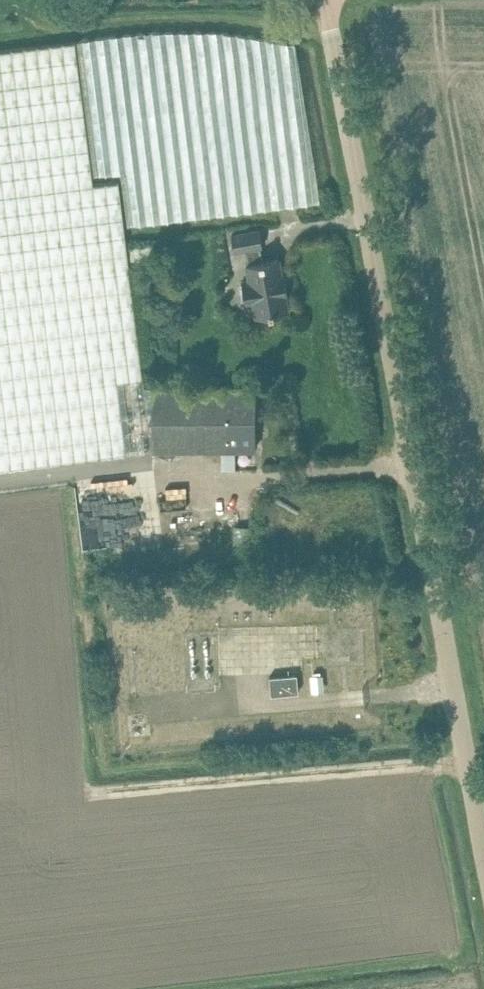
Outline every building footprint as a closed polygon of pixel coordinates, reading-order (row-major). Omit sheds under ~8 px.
[(148,415),(120,180),(94,183),(76,39),(0,49),(0,467),(50,461),(46,427),(148,415)] [(254,300),(257,316),(288,310),(285,294),(288,294),(284,273),(282,274),(279,258),(263,260),(260,245),(263,245),(260,229),(232,235),(235,250),(245,248),(248,263),(247,264),(250,280),(242,281),(243,285),(242,287),(242,290),(242,293),(244,296),(245,298),(246,302),(254,300)] [(304,439),(86,446),(89,548),(307,541),(306,496),(306,490),(304,439)] [(269,676),(271,694),(298,692),(297,674),(269,676)]
